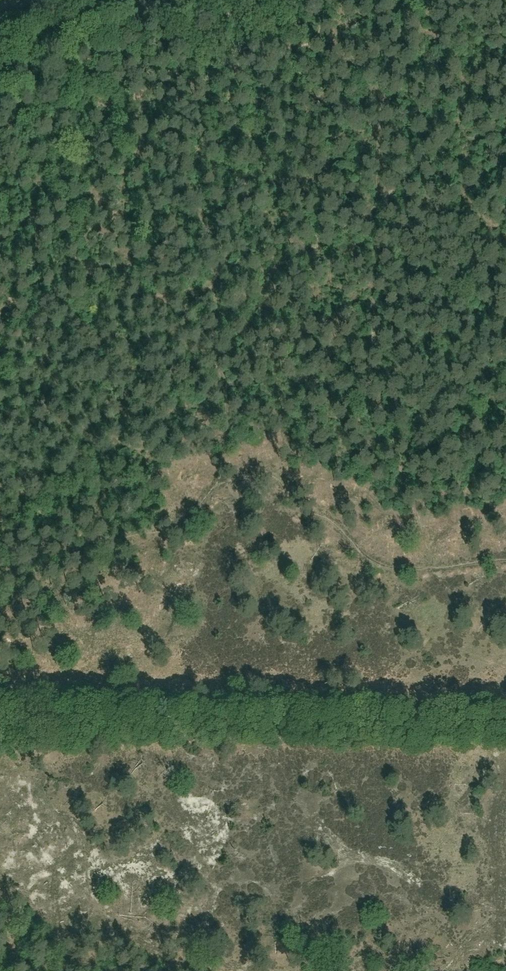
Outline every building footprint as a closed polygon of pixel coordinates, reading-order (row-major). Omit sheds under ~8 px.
[(175,13),(171,0),(154,0),(155,4),(159,3),(163,17),(175,13)]
